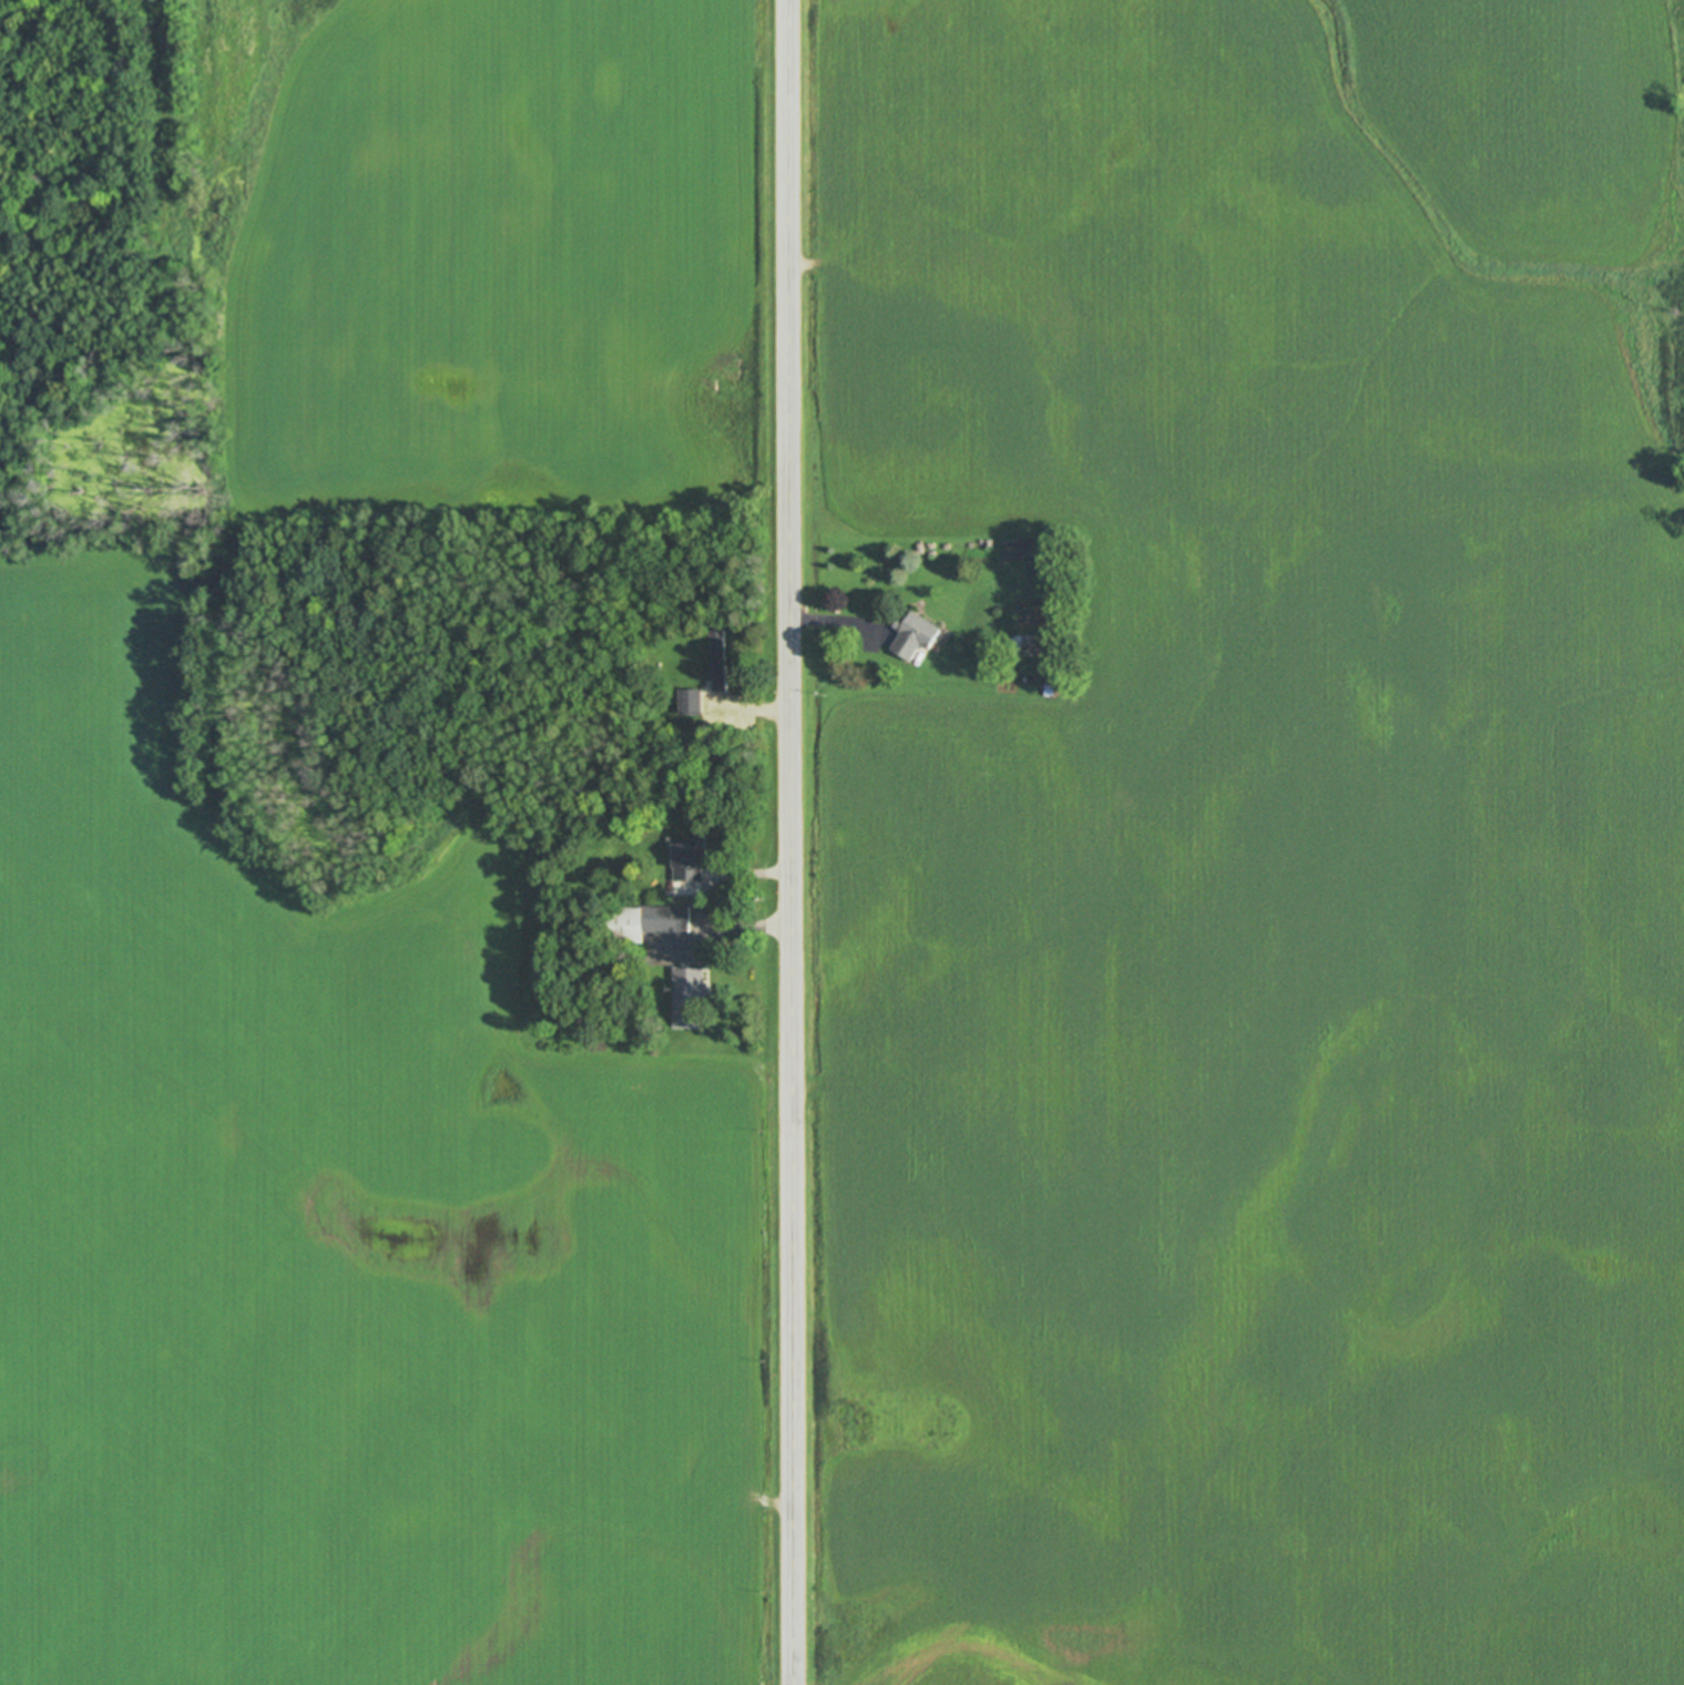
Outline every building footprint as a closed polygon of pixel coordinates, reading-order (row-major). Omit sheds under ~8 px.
[(919,647),(927,652),(940,631),(907,610),(894,631),(899,635),(888,652),(908,665),(919,647)] [(725,630),(726,650),(733,650),(734,665),(726,665),(727,692),(714,692),(713,678),(706,678),(705,668),(713,668),(711,630),(725,630)] [(681,688),(703,688),(703,715),(681,715),(681,688)] [(705,725),(716,725),(716,735),(705,735),(705,725)] [(667,836),(701,836),(701,848),(704,848),(704,881),(675,881),(675,867),(673,867),(673,847),(667,847),(667,836)] [(610,907),(643,907),(643,906),(691,906),(691,932),(645,932),(645,943),(610,943),(610,907)] [(674,967),(678,967),(678,968),(693,968),(693,967),(704,967),(704,983),(707,983),(707,1007),(705,1007),(705,1029),(674,1029),(674,967)]
